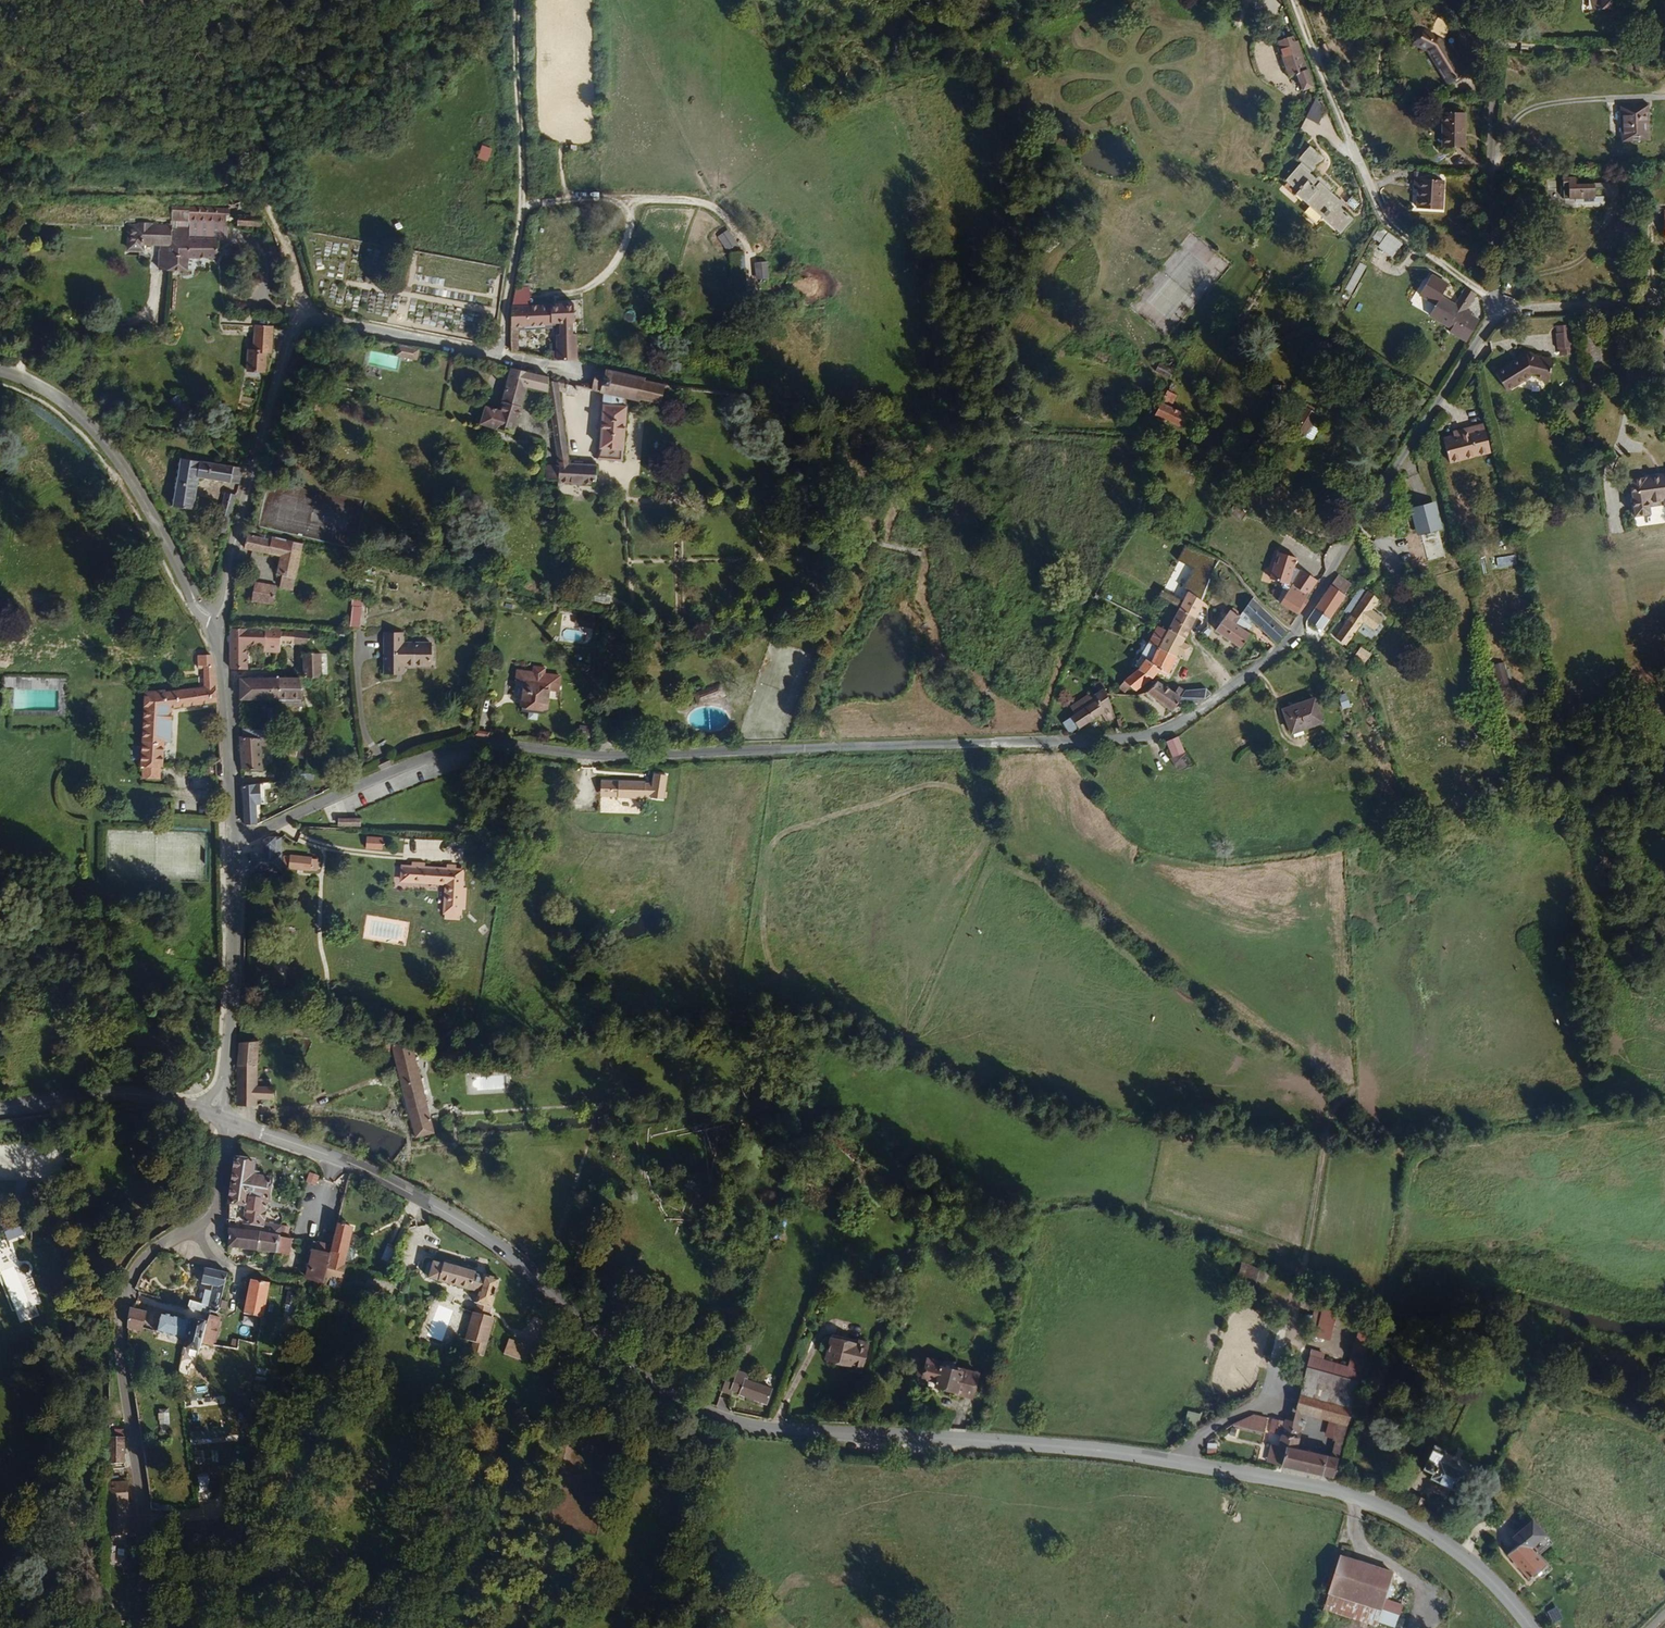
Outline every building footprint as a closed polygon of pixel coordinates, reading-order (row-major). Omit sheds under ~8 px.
[(1440,39),(1416,27),(1412,42),(1424,45),(1440,39)] [(1306,76),(1295,40),(1290,42),(1289,36),(1278,40),(1290,78),(1294,76),(1295,79),(1306,76)] [(1357,43),(1346,36),(1341,44),(1352,52),(1357,43)] [(1462,76),(1440,39),(1424,45),(1447,85),(1462,76)] [(1290,78),(1278,40),(1274,41),(1286,79),(1290,78)] [(1310,89),(1306,76),(1295,79),(1299,93),(1310,89)] [(1386,98),(1386,88),(1369,89),(1370,99),(1386,98)] [(1306,118),(1320,123),(1328,106),(1314,100),(1306,118)] [(1649,123),(1647,103),(1620,105),(1621,125),(1649,123)] [(1442,113),(1442,132),(1442,150),(1465,149),(1466,125),(1466,114),(1442,113)] [(1650,138),(1649,123),(1621,125),(1622,141),(1650,138)] [(1344,208),(1328,195),(1333,189),(1311,170),(1314,166),(1317,168),(1327,155),(1313,143),(1302,156),(1306,159),(1303,163),(1300,161),(1283,182),(1295,192),(1292,196),(1319,219),(1324,213),(1333,220),(1340,211),(1344,208)] [(482,144),(478,158),(489,161),(494,148),(482,144)] [(1437,213),(1438,182),(1432,182),(1432,174),(1407,173),(1407,182),(1413,182),(1412,212),(1437,213)] [(1568,192),(1567,175),(1560,175),(1559,192),(1568,192)] [(1347,205),(1356,210),(1360,202),(1351,197),(1347,205)] [(247,219),(248,210),(238,204),(237,218),(247,219)] [(225,225),(226,210),(186,207),(186,216),(197,217),(197,222),(225,225)] [(260,231),(262,220),(248,210),(247,219),(237,218),(236,228),(260,231)] [(1339,235),(1352,221),(1340,211),(1333,220),(1327,226),(1339,235)] [(1333,220),(1324,213),(1319,219),(1327,226),(1333,220)] [(187,237),(188,221),(166,219),(165,233),(165,252),(164,259),(159,259),(158,276),(185,277),(186,260),(215,262),(215,240),(187,237)] [(1629,228),(1629,219),(1611,219),(1611,229),(1629,228)] [(1371,240),(1394,256),(1404,243),(1381,227),(1371,240)] [(165,252),(165,233),(151,232),(151,229),(137,228),(136,232),(125,231),(124,256),(140,258),(141,250),(165,252)] [(718,236),(728,251),(740,243),(730,228),(718,236)] [(1514,269),(1515,250),(1504,249),(1504,269),(1514,269)] [(1353,293),(1367,265),(1360,261),(1346,290),(1353,293)] [(1448,312),(1461,290),(1457,288),(1447,305),(1432,296),(1422,313),(1440,325),(1448,312)] [(1461,311),(1470,296),(1461,290),(1448,312),(1452,315),(1443,328),(1464,340),(1473,325),(1470,323),(1472,319),(1461,311)] [(535,304),(536,295),(518,292),(516,303),(535,304)] [(489,315),(492,304),(485,303),(483,313),(489,315)] [(579,361),(578,307),(535,304),(516,303),(509,350),(524,353),(528,326),(560,329),(560,350),(555,351),(554,358),(574,362),(579,361)] [(745,327),(742,306),(730,306),(732,328),(745,327)] [(1443,328),(1452,315),(1448,312),(1440,325),(1443,328)] [(264,364),(267,327),(247,325),(245,350),(241,350),(239,371),(258,371),(259,363),(264,364)] [(748,346),(745,327),(732,328),(734,348),(748,346)] [(1573,353),(1571,335),(1558,337),(1555,337),(1558,355),(1561,355),(1573,353)] [(419,357),(420,350),(402,345),(400,354),(419,357)] [(1574,360),(1573,353),(1561,355),(1562,362),(1574,360)] [(1545,383),(1551,364),(1525,358),(1493,375),(1503,392),(1527,378),(1545,383)] [(1169,379),(1171,373),(1154,367),(1151,375),(1167,382),(1169,379)] [(552,396),(551,382),(549,377),(512,369),(501,413),(485,408),(480,425),(515,434),(527,391),(552,396)] [(664,388),(596,370),(590,392),(603,396),(628,403),(659,409),(664,388)] [(1174,387),(1176,383),(1169,379),(1167,382),(1166,384),(1174,387)] [(569,399),(570,387),(551,382),(552,396),(562,398),(569,399)] [(1174,387),(1166,384),(1163,391),(1176,398),(1178,394),(1172,391),(1174,387)] [(1179,431),(1187,414),(1172,407),(1176,398),(1163,391),(1150,415),(1179,431)] [(179,395),(172,399),(180,412),(186,409),(179,395)] [(595,487),(595,465),(572,462),(562,398),(552,396),(558,460),(559,481),(595,487)] [(621,468),(628,403),(603,396),(599,455),(595,465),(621,468)] [(1322,416),(1315,410),(1318,407),(1302,398),(1290,420),(1310,430),(1317,431),(1323,418),(1322,416)] [(1195,437),(1201,428),(1190,422),(1185,431),(1195,437)] [(1490,451),(1483,424),(1453,431),(1454,434),(1442,437),(1448,462),(1490,451)] [(1207,446),(1186,436),(1183,440),(1205,451),(1207,446)] [(239,484),(242,466),(180,456),(172,505),(194,509),(199,478),(239,484)] [(559,481),(558,460),(543,459),(545,478),(559,481)] [(1661,472),(1661,474),(1642,478),(1641,475),(1628,476),(1630,492),(1628,492),(1631,514),(1647,513),(1646,500),(1659,498),(1661,504),(1664,504),(1664,471),(1661,472)] [(1358,493),(1343,483),(1336,493),(1352,503),(1358,493)] [(225,534),(235,494),(224,492),(215,531),(225,534)] [(1237,517),(1242,508),(1228,501),(1224,510),(1237,517)] [(573,529),(573,510),(565,509),(564,529),(573,529)] [(292,592),(303,544),(271,537),(271,539),(248,534),(244,549),(282,557),(277,576),(282,577),(279,589),(292,592)] [(1266,572),(1279,553),(1288,558),(1290,553),(1273,546),(1262,570),(1266,572)] [(1295,588),(1307,568),(1288,558),(1279,553),(1266,572),(1280,578),(1269,596),(1289,608),(1298,591),(1295,588)] [(543,586),(550,591),(559,578),(552,573),(543,586)] [(1324,639),(1354,585),(1335,574),(1318,602),(1305,630),(1324,639)] [(273,605),(277,586),(255,581),(252,601),(273,605)] [(1190,633),(1207,602),(1187,590),(1166,630),(1168,631),(1185,638),(1188,632),(1190,633)] [(1379,616),(1368,610),(1374,597),(1361,590),(1359,592),(1357,591),(1344,614),(1347,616),(1334,640),(1348,646),(1361,621),(1372,628),(1379,616)] [(1268,615),(1248,596),(1237,610),(1231,617),(1251,630),(1254,626),(1243,618),(1246,613),(1270,638),(1277,630),(1268,615)] [(354,628),(358,598),(348,597),(345,627),(354,628)] [(1251,630),(1231,617),(1237,610),(1229,604),(1214,628),(1240,646),(1251,630)] [(590,628),(590,617),(574,613),(573,624),(590,628)] [(281,647),(281,629),(250,627),(250,629),(233,628),(231,669),(246,670),(247,648),(265,649),(265,654),(280,654),(281,647)] [(293,647),(294,629),(281,629),(281,647),(293,647)] [(316,654),(317,630),(294,629),(293,647),(306,648),(306,654),(316,654)] [(1167,675),(1178,654),(1188,656),(1191,646),(1184,642),(1185,638),(1168,631),(1156,653),(1150,651),(1144,661),(1146,662),(1145,669),(1127,680),(1134,691),(1146,685),(1154,678),(1159,671),(1162,673),(1167,675)] [(425,667),(425,646),(397,647),(397,636),(379,635),(378,676),(396,675),(396,667),(425,667)] [(1364,665),(1373,651),(1359,644),(1351,659),(1364,665)] [(323,677),(322,653),(316,654),(306,654),(303,654),(304,678),(323,677)] [(217,676),(212,665),(213,656),(197,655),(197,664),(204,664),(204,687),(144,693),(143,764),(160,764),(163,764),(163,739),(170,739),(170,710),(218,701),(217,682),(217,676)] [(1500,692),(1514,689),(1508,661),(1493,664),(1500,692)] [(564,690),(566,676),(550,673),(551,666),(539,664),(537,672),(523,668),(518,694),(526,696),(529,682),(555,688),(560,689),(564,690)] [(278,701),(279,678),(240,677),(240,700),(278,701)] [(303,701),(303,678),(279,678),(278,701),(303,701)] [(550,713),(555,688),(529,682),(526,696),(525,702),(528,703),(526,709),(534,710),(532,717),(542,719),(543,712),(550,713)] [(1118,716),(1109,692),(1102,685),(1098,683),(1093,687),(1096,692),(1093,695),(1090,691),(1071,704),(1076,711),(1064,719),(1072,731),(1105,711),(1111,721),(1118,716)] [(1180,704),(1209,698),(1209,688),(1186,691),(1177,686),(1174,692),(1158,685),(1150,698),(1176,711),(1180,704)] [(1325,720),(1317,697),(1285,706),(1293,730),(1325,720)] [(1187,750),(1179,733),(1166,740),(1173,756),(1187,750)] [(261,771),(260,747),(282,747),(282,738),(242,739),(243,772),(261,771)] [(216,761),(215,747),(204,748),(205,762),(216,761)] [(1193,762),(1187,750),(1173,756),(1171,757),(1176,770),(1193,762)] [(160,778),(160,764),(143,764),(143,778),(160,778)] [(661,805),(666,781),(653,779),(651,789),(637,786),(635,801),(661,805)] [(607,797),(611,782),(601,780),(598,795),(607,797)] [(635,801),(637,786),(611,782),(607,797),(635,801)] [(261,805),(261,784),(242,785),(244,824),(257,824),(256,805),(261,805)] [(357,825),(336,822),(335,829),(356,832),(357,825)] [(376,848),(377,837),(363,836),(362,847),(376,848)] [(282,838),(276,838),(272,841),(256,848),(256,860),(256,862),(244,862),(244,883),(281,883),(282,838)] [(318,871),(319,857),(288,855),(287,869),(318,871)] [(449,919),(453,896),(448,895),(451,878),(444,877),(445,872),(437,870),(436,875),(415,871),(416,865),(401,863),(400,868),(394,867),(391,882),(437,890),(429,922),(443,922),(444,918),(449,919)] [(422,1100),(407,1040),(367,1032),(371,1055),(387,1055),(409,1134),(431,1132),(422,1100)] [(254,1084),(255,1046),(238,1043),(234,1070),(235,1103),(253,1107),(254,1101),(262,1101),(263,1086),(254,1084)] [(265,1227),(273,1177),(254,1173),(256,1159),(234,1156),(229,1204),(227,1227),(260,1232),(261,1226),(265,1227)] [(319,1175),(310,1172),(306,1182),(316,1185),(318,1178),(319,1175)] [(19,1194),(0,1191),(0,1204),(17,1207),(19,1194)] [(349,1245),(353,1226),(338,1223),(334,1244),(329,1265),(345,1268),(346,1260),(349,1245)] [(257,1251),(260,1232),(227,1227),(227,1248),(257,1251)] [(277,1254),(281,1235),(260,1232),(257,1251),(277,1254)] [(290,1256),(293,1237),(281,1235),(277,1254),(290,1256)] [(329,1265),(334,1244),(313,1240),(305,1279),(326,1283),(327,1277),(329,1265)] [(356,1259),(358,1248),(356,1246),(349,1245),(346,1260),(354,1261),(356,1259)] [(389,1262),(395,1249),(387,1245),(381,1259),(389,1262)] [(491,1308),(500,1282),(442,1263),(437,1281),(479,1294),(476,1303),(479,1304),(491,1308)] [(343,1280),(345,1268),(329,1265),(327,1277),(343,1280)] [(0,1271),(18,1323),(39,1316),(35,1304),(41,1302),(37,1290),(27,1293),(17,1266),(0,1271)] [(213,1286),(217,1269),(205,1266),(200,1283),(213,1286)] [(218,1313),(228,1272),(217,1269),(213,1286),(207,1310),(218,1313)] [(263,1318),(270,1282),(251,1278),(243,1314),(263,1318)] [(484,1354),(496,1319),(488,1317),(491,1308),(479,1304),(476,1313),(475,1313),(467,1338),(476,1341),(472,1351),(484,1354)] [(1333,1341),(1342,1309),(1325,1305),(1316,1336),(1333,1341)] [(142,1331),(146,1315),(133,1313),(130,1328),(142,1331)] [(206,1325),(163,1314),(159,1330),(187,1337),(184,1350),(199,1353),(201,1345),(206,1325)] [(214,1348),(222,1317),(209,1314),(206,1325),(201,1345),(214,1348)] [(532,1363),(537,1349),(510,1340),(505,1354),(532,1363)] [(862,1371),(867,1346),(840,1342),(836,1366),(860,1371),(862,1371)] [(874,1378),(881,1344),(871,1343),(870,1347),(867,1346),(862,1371),(860,1371),(859,1376),(874,1378)] [(1343,1427),(1357,1370),(1301,1357),(1288,1414),(1331,1424),(1343,1427)] [(377,1371),(379,1362),(367,1360),(365,1369),(377,1371)] [(917,1388),(920,1369),(916,1368),(912,1387),(917,1388)] [(952,1397),(956,1379),(950,1378),(951,1370),(941,1368),(940,1373),(920,1369),(917,1388),(922,1389),(921,1393),(926,1394),(925,1401),(937,1403),(938,1399),(954,1403),(954,1405),(970,1408),(972,1401),(952,1397)] [(737,1396),(743,1373),(738,1372),(737,1377),(728,1374),(721,1396),(733,1399),(734,1396),(737,1396)] [(769,1407),(774,1387),(751,1382),(752,1375),(743,1373),(737,1396),(740,1397),(739,1400),(769,1407)] [(972,1401),(976,1380),(956,1376),(956,1379),(952,1397),(972,1401)] [(239,1394),(239,1402),(249,1403),(250,1394),(239,1394)] [(786,1417),(789,1404),(781,1403),(779,1416),(786,1417)] [(161,1431),(162,1408),(152,1407),(152,1431),(161,1431)] [(1197,1429),(1202,1414),(1188,1410),(1184,1425),(1197,1429)] [(1256,1439),(1259,1423),(1242,1420),(1224,1433),(1256,1439)] [(1331,1477),(1340,1442),(1331,1441),(1329,1455),(1291,1447),(1296,1422),(1288,1421),(1287,1426),(1280,1425),(1276,1451),(1271,1452),(1269,1461),(1273,1461),(1272,1470),(1331,1477)] [(118,1456),(120,1427),(120,1424),(110,1424),(110,1433),(104,1432),(103,1456),(118,1456)] [(1340,1442),(1343,1427),(1331,1424),(1328,1440),(1331,1441),(1340,1442)] [(1465,1495),(1481,1462),(1454,1450),(1455,1448),(1443,1442),(1431,1469),(1442,1474),(1439,1481),(1465,1495)] [(111,1474),(112,1467),(102,1467),(102,1485),(108,1485),(108,1474),(111,1474)] [(121,1510),(122,1474),(111,1474),(108,1474),(108,1485),(102,1485),(101,1529),(118,1529),(118,1510),(121,1510)] [(1414,1507),(1420,1498),(1407,1490),(1401,1499),(1414,1507)] [(1527,1548),(1538,1534),(1524,1521),(1508,1539),(1515,1545),(1504,1557),(1531,1580),(1537,1572),(1542,1577),(1550,1568),(1527,1548)] [(1379,1612),(1391,1574),(1343,1556),(1329,1595),(1379,1612)] [(1555,1605),(1545,1610),(1552,1623),(1562,1618),(1555,1605)]
